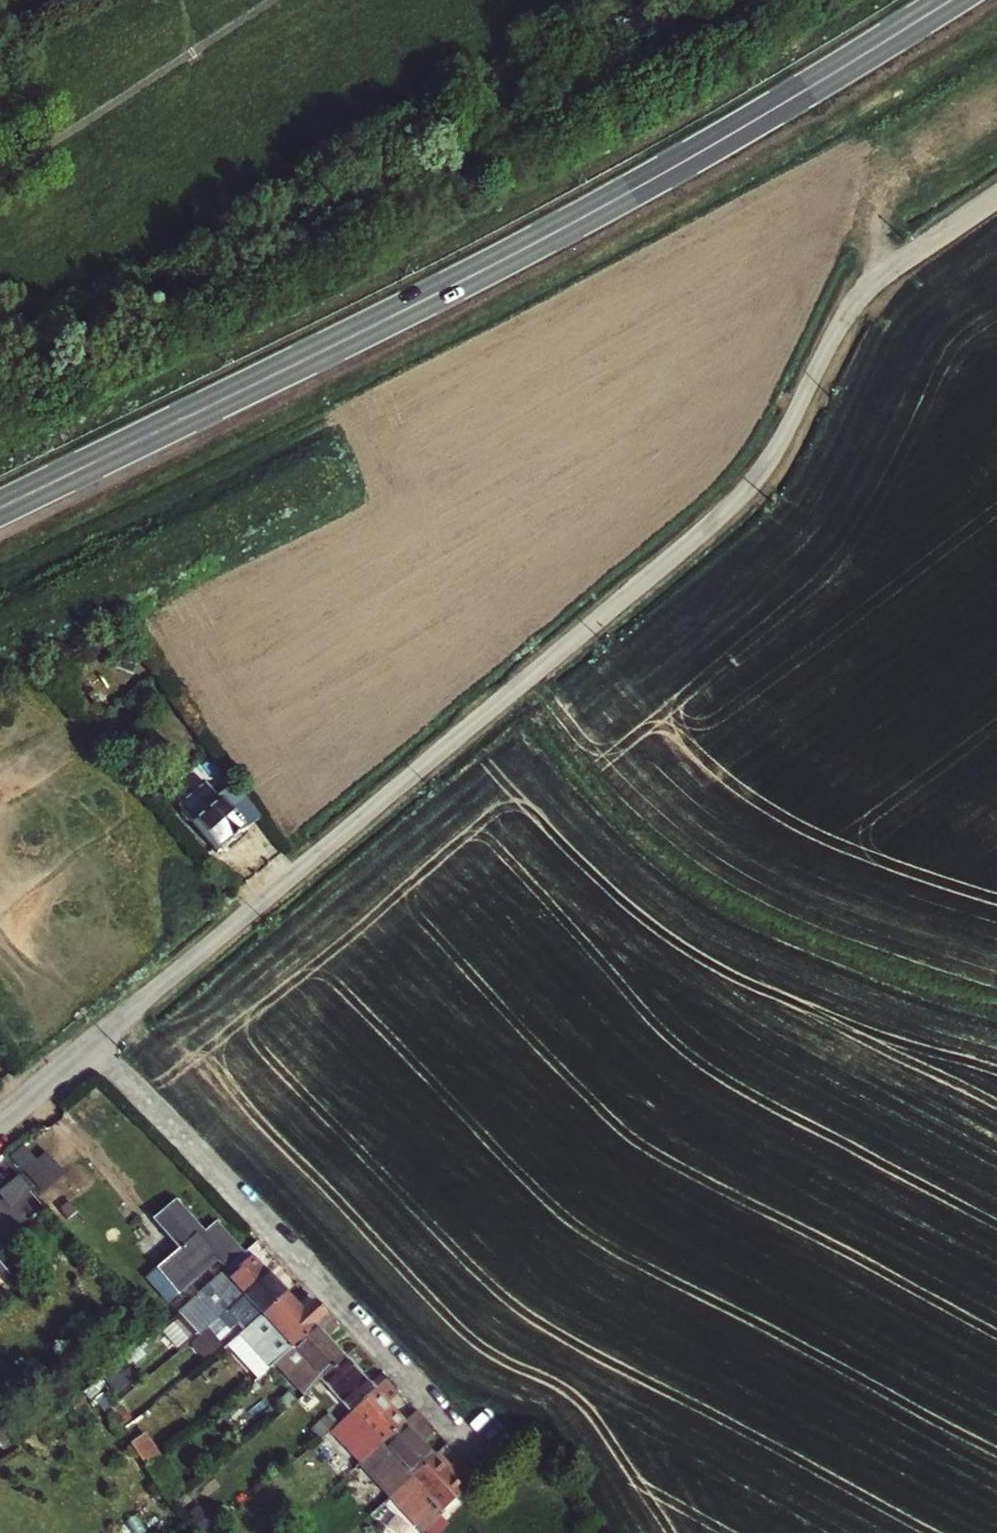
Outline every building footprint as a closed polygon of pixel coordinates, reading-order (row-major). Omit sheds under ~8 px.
[(178,803),(218,852),(259,818),(231,784),(216,796),(205,783),(178,803)] [(45,1189),(69,1173),(54,1150),(30,1166),(45,1189)] [(24,1171),(15,1162),(0,1176),(0,1181),(5,1187),(24,1171)] [(4,1189),(15,1204),(37,1188),(26,1173),(4,1189)] [(209,1247),(169,1206),(146,1227),(178,1259),(156,1279),(179,1302),(209,1272),(211,1274),(217,1269),(215,1267),(217,1264),(205,1252),(209,1247)] [(228,1227),(210,1247),(227,1264),(245,1246),(228,1227)] [(254,1257),(234,1276),(229,1270),(189,1311),(183,1315),(203,1345),(215,1337),(237,1322),(280,1284),(254,1257)] [(297,1301),(280,1284),(237,1322),(215,1337),(226,1353),(247,1334),(267,1316),(272,1322),(297,1301)] [(312,1317),(297,1301),(272,1322),(297,1351),(318,1334),(334,1320),(323,1308),(312,1317)] [(345,1332),(334,1320),(318,1334),(297,1351),(327,1383),(352,1361),(335,1342),(345,1332)] [(371,1382),(352,1361),(327,1383),(352,1411),(388,1379),(382,1373),(371,1382)] [(392,1384),(388,1379),(352,1411),(331,1429),(360,1461),(405,1421),(389,1403),(381,1394),(392,1384)] [(400,1393),(392,1384),(381,1394),(389,1403),(400,1393)] [(278,1398),(289,1413),(298,1406),(287,1391),(278,1398)] [(313,1394),(304,1401),(310,1410),(319,1403),(313,1394)] [(405,1421),(360,1461),(390,1495),(435,1455),(423,1441),(433,1432),(415,1412),(405,1421)] [(390,1495),(420,1529),(476,1478),(458,1458),(446,1468),(435,1455),(390,1495)]
